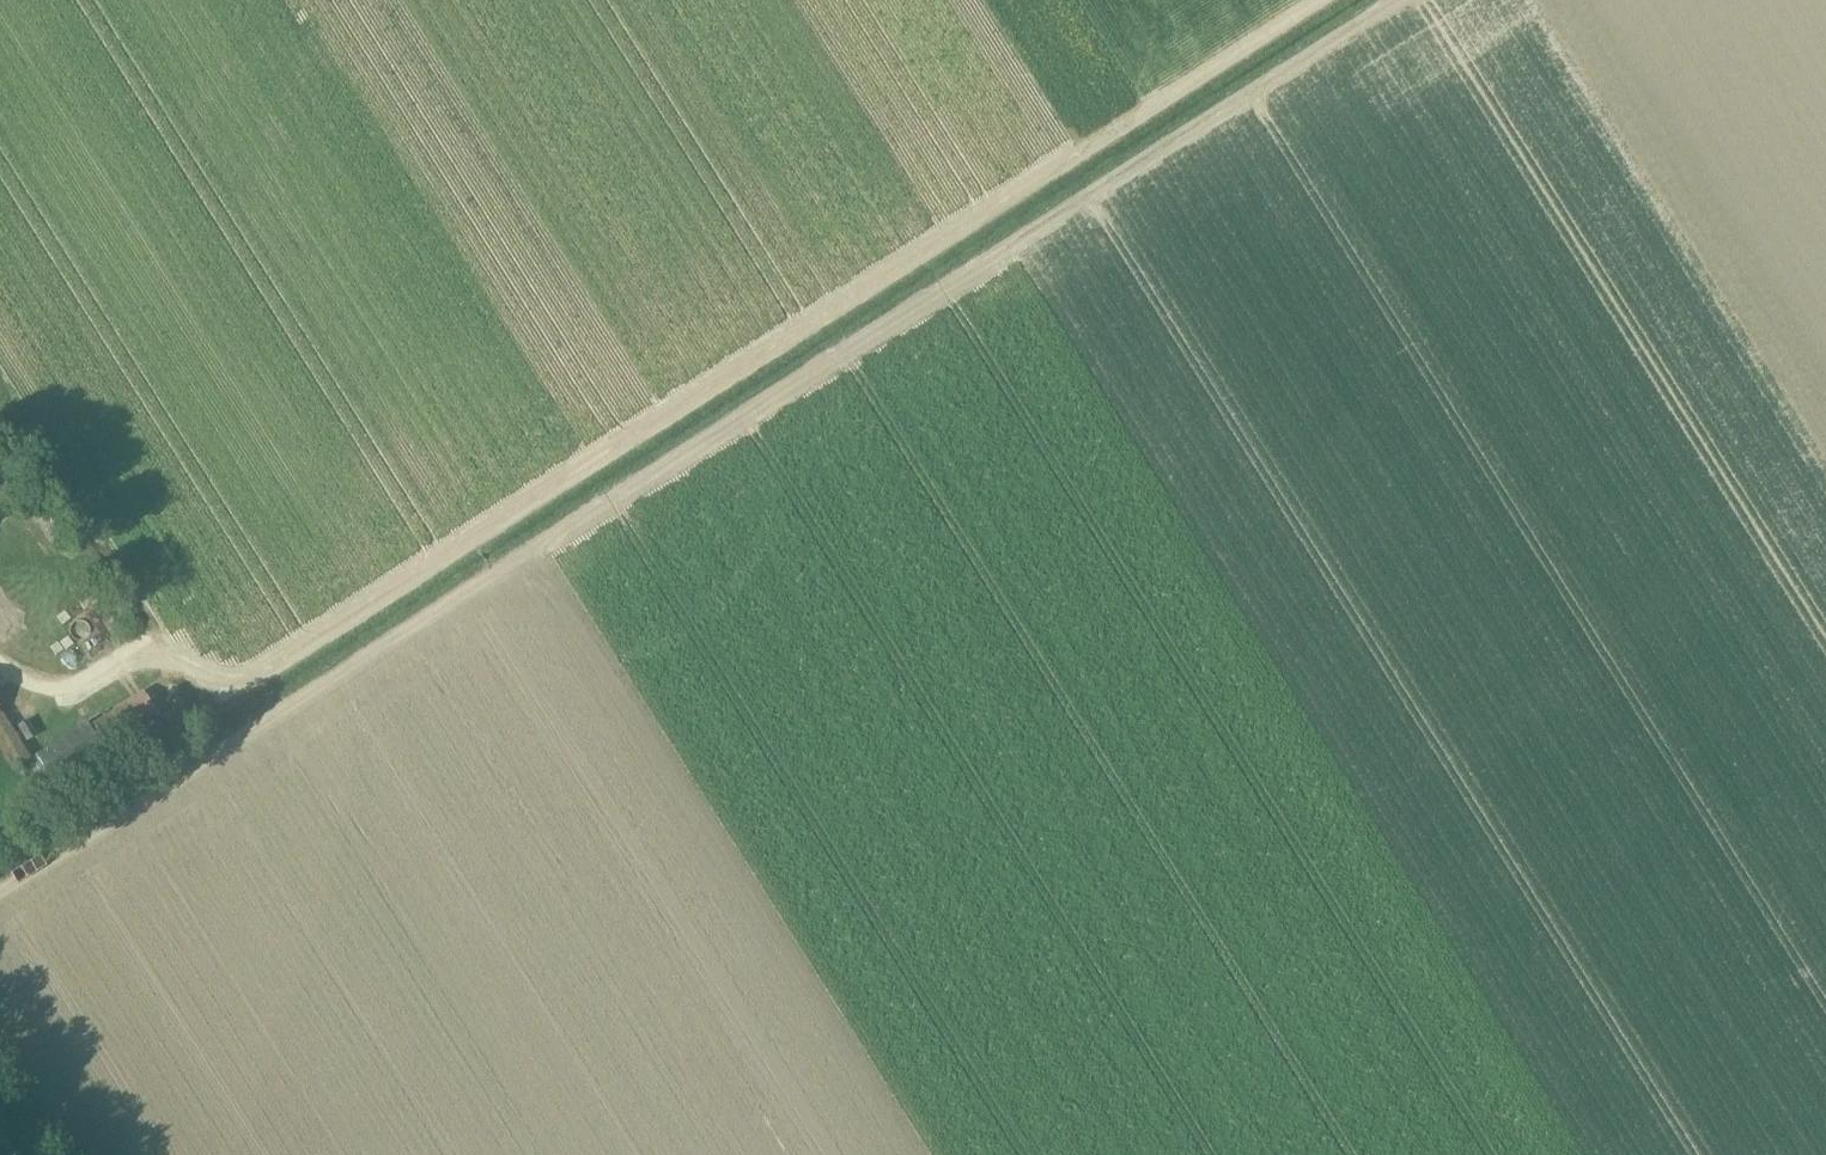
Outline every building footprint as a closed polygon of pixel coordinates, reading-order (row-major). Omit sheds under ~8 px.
[(142,692),(91,724),(105,746),(156,714),(142,692)] [(85,722),(34,755),(52,783),(103,751),(85,722)]
